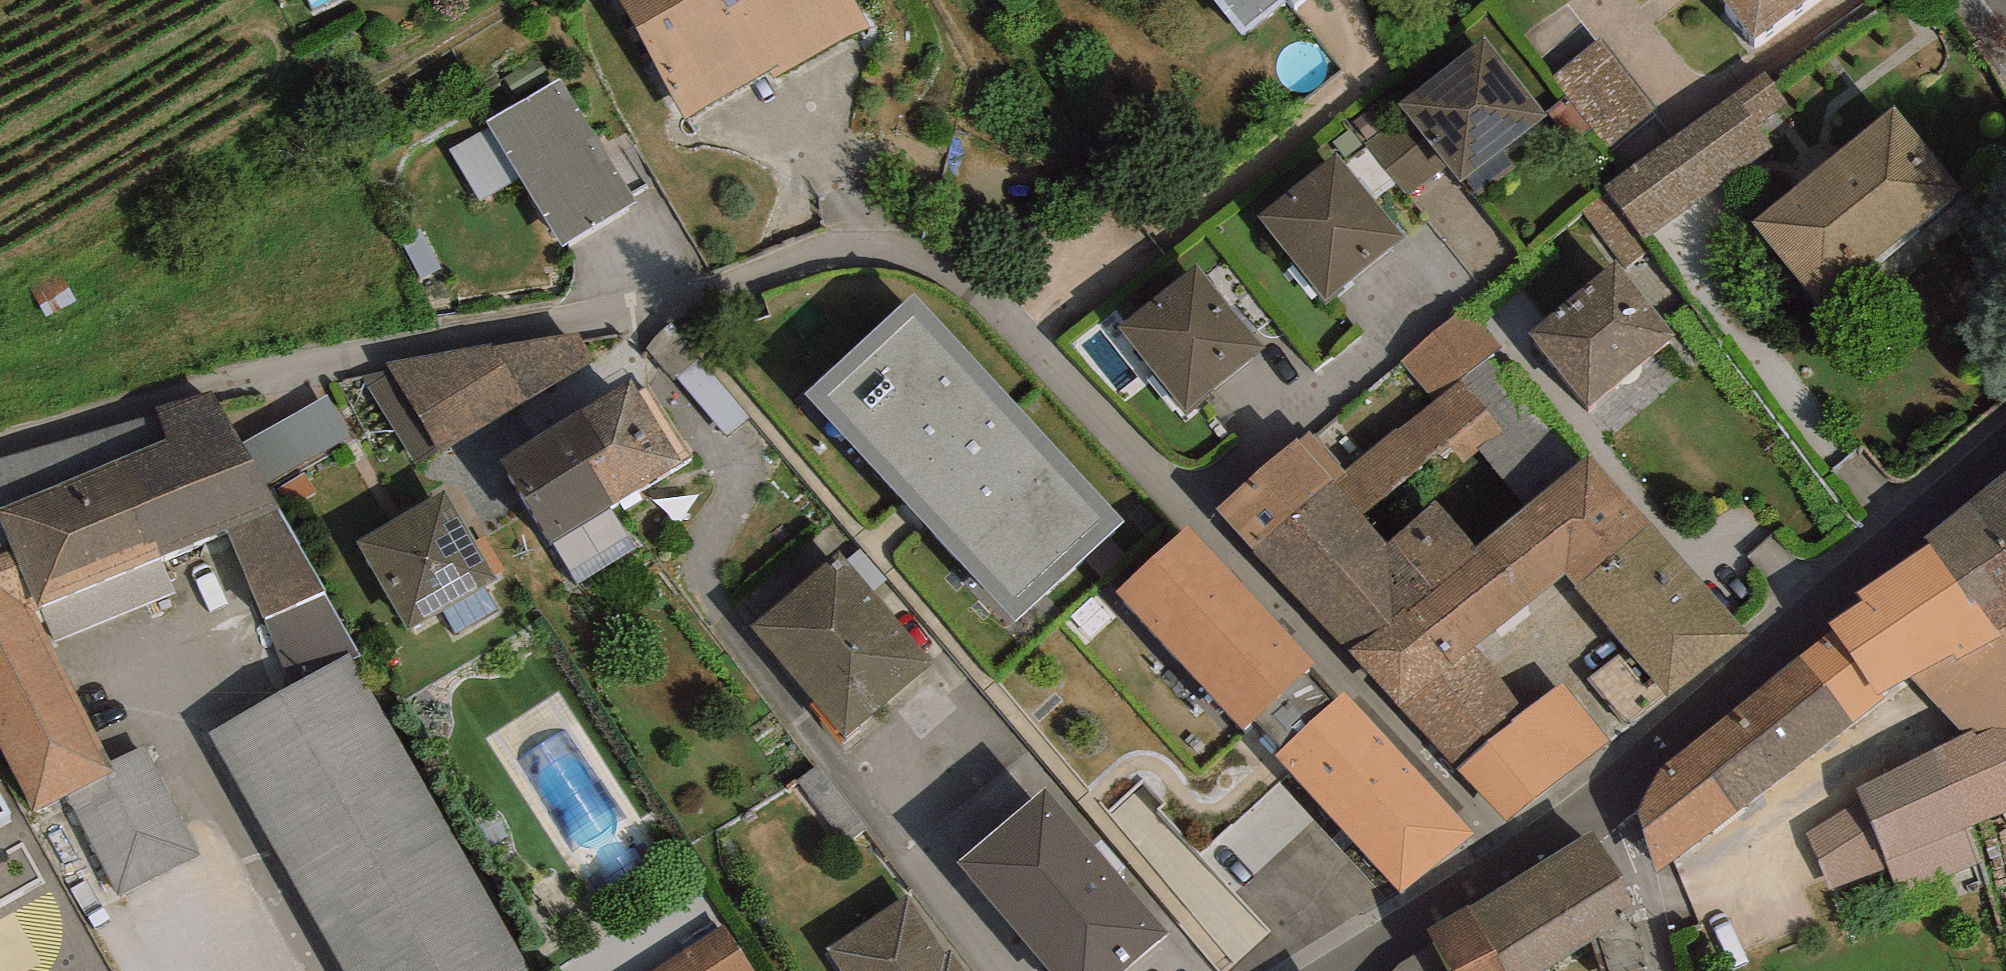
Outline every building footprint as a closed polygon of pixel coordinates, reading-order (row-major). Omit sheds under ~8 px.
[(770,72),(729,0),(620,0),(687,118),(770,72)] [(774,79),(869,26),(855,0),(729,0),(770,72),(774,79)] [(1239,34),(1284,0),(1213,0),(1239,34)] [(1755,41),(1809,0),(1724,0),(1755,41)] [(1547,115),(1486,37),(1399,104),(1408,116),(1448,167),(1461,183),(1547,115)] [(1658,113),(1601,40),(1553,77),(1610,150),(1658,113)] [(1789,104),(1766,74),(1605,187),(1608,193),(1641,240),(1772,147),(1758,126),(1789,104)] [(563,246),(636,202),(561,78),(487,122),(490,127),(521,178),(563,246)] [(1966,192),(1894,105),(1751,221),(1823,308),(1966,192)] [(1409,198),(1448,167),(1408,116),(1369,147),(1409,198)] [(481,202),(521,178),(490,127),(450,151),(481,202)] [(1405,238),(1338,155),(1259,216),(1325,301),(1405,238)] [(1583,212),(1625,268),(1649,251),(1641,240),(1608,193),(1583,212)] [(423,280),(441,270),(420,230),(402,239),(423,280)] [(1675,334),(1618,262),(1529,333),(1591,408),(1675,334)] [(1264,350),(1197,268),(1119,328),(1185,414),(1264,350)] [(1122,520),(913,296),(806,394),(1016,619),(1122,520)] [(1467,307),(1402,360),(1434,402),(1459,382),(1501,345),(1467,307)] [(592,361),(577,332),(492,346),(492,343),(385,363),(389,370),(362,377),(416,464),(437,450),(439,453),(592,361)] [(583,459),(611,504),(690,457),(647,387),(639,392),(632,380),(581,411),(602,447),(583,459)] [(1346,472),(1335,480),(1364,514),(1448,443),(1463,461),(1479,451),(1504,433),(1459,382),(1434,402),(1346,472)] [(281,507),(268,486),(243,445),(211,393),(156,407),(166,439),(0,508),(0,516),(14,550),(38,607),(159,557),(227,530),(277,508),(281,507)] [(327,397),(243,445),(268,486),(349,437),(327,397)] [(581,411),(500,459),(550,542),(611,504),(583,459),(602,447),(581,411)] [(1217,508),(1252,550),(1348,651),(1433,589),(1392,537),(1388,543),(1364,514),(1335,480),(1346,472),(1309,431),(1299,441),(1296,438),(1217,508)] [(1478,548),(1439,500),(1392,537),(1433,589),(1348,651),(1400,708),(1475,647),(1567,573),(1576,585),(1654,522),(1588,452),(1478,548)] [(1969,501),(2005,551),(2005,472),(1969,501)] [(484,588),(498,580),(495,576),(504,570),(485,536),(476,541),(445,489),(356,541),(407,630),(443,611),(484,588)] [(1929,542),(1970,604),(1976,600),(1999,630),(2005,625),(2005,551),(1969,501),(1925,536),(1929,542)] [(361,657),(277,508),(227,530),(290,687),(349,655),(353,662),(361,657)] [(1667,698),(1751,636),(1654,522),(1576,585),(1667,698)] [(1283,750),(1334,705),(1306,674),(1315,666),(1188,527),(1117,592),(1244,728),(1256,719),(1283,750)] [(1970,604),(1929,542),(1857,593),(1862,599),(1830,623),(1834,629),(1801,655),(1852,722),(1885,697),(1882,693),(1910,677),(1953,653),(1956,660),(2005,636),(1999,630),(1976,600),(1970,604)] [(116,770),(33,610),(38,607),(14,550),(0,556),(0,746),(34,811),(116,770)] [(932,663),(838,551),(751,625),(844,738),(932,663)] [(175,592),(159,557),(38,607),(55,641),(175,592)] [(497,610),(484,588),(443,611),(456,633),(497,610)] [(1999,630),(2005,636),(1956,660),(1953,653),(1910,677),(1965,734),(1973,730),(1977,735),(1992,728),(2005,729),(2005,625),(1999,630)] [(1609,741),(1564,683),(1525,710),(1475,647),(1400,708),(1507,822),(1609,741)] [(207,733),(345,970),(530,970),(531,970),(353,662),(349,655),(290,687),(207,733)] [(1658,872),(1852,722),(1801,655),(1664,770),(1640,811),(1658,872)] [(1472,836),(1346,693),(1334,705),(1283,750),(1275,755),(1401,895),(1472,836)] [(1992,728),(1977,735),(1973,730),(1965,734),(1857,789),(1862,800),(1890,866),(1903,896),(1981,860),(1970,829),(2005,813),(2005,729),(1992,728)] [(109,794),(67,813),(112,907),(198,866),(159,784),(114,805),(109,794)] [(958,862),(1050,970),(1123,970),(1168,933),(1045,788),(958,862)] [(10,812),(0,795),(0,817),(10,812)] [(1833,890),(1890,866),(1862,800),(1808,834),(1833,890)] [(1504,970),(1543,970),(1591,941),(1601,970),(1649,970),(1630,916),(1636,913),(1593,831),(1467,906),(1504,970)] [(950,950),(946,953),(908,896),(827,948),(842,970),(964,970),(950,950)] [(1450,970),(1504,970),(1467,906),(1428,929),(1450,970)] [(724,924),(650,970),(754,970),(724,924)]
